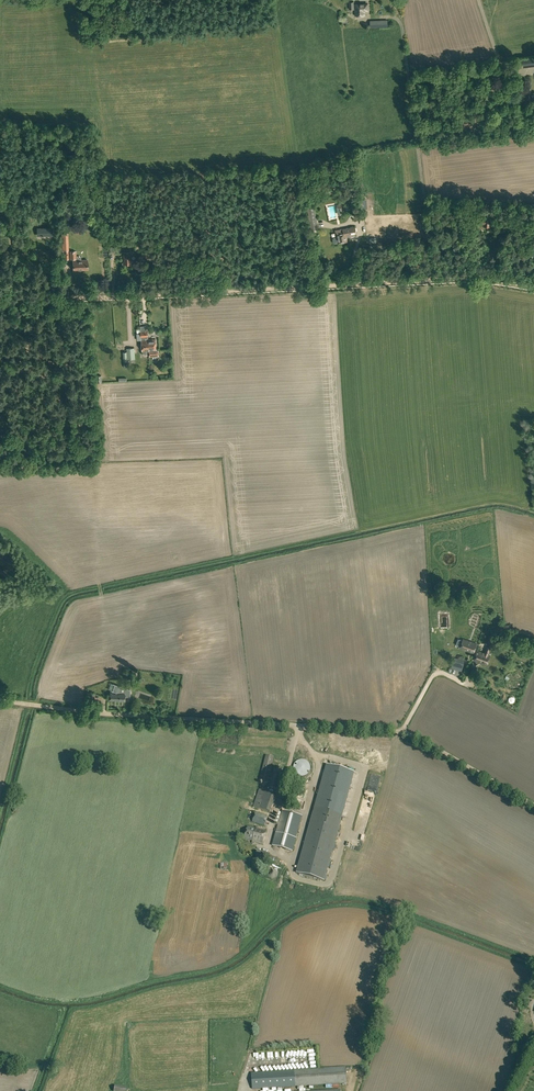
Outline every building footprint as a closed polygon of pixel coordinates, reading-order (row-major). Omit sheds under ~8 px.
[(355,4),(355,15),(365,15),(365,10),(368,10),(367,4),(355,4)] [(523,66),(533,65),(533,58),(522,59),(523,66)] [(341,210),(342,211),(344,210),(346,208),(344,202),(339,203),(339,204),(337,205),(337,207),(339,208),(341,207),(341,210)] [(307,208),(311,231),(318,230),(315,207),(307,208)] [(485,226),(490,227),(491,219),(485,218),(485,219),(484,219),(481,219),(480,218),(480,223),(485,224),(485,226)] [(37,227),(37,236),(53,236),(53,227),(37,227)] [(337,233),(338,243),(348,241),(347,236),(356,234),(355,227),(340,229),(335,230),(335,234),(337,233)] [(123,261),(123,263),(131,263),(131,248),(127,248),(127,250),(124,250),(124,261),(123,261)] [(76,251),(71,251),(71,259),(74,259),(74,270),(88,269),(88,260),(77,260),(76,251)] [(147,351),(149,351),(148,339),(148,337),(141,338),(142,351),(142,354),(147,353),(147,351)] [(149,351),(150,356),(159,356),(158,349),(156,350),(155,339),(148,339),(149,351)] [(123,352),(124,361),(128,361),(127,359),(135,358),(134,348),(126,348),(127,352),(123,352)] [(64,384),(64,387),(67,386),(67,384),(67,379),(66,379),(66,378),(63,378),(63,380),(57,381),(58,385),(64,384)] [(486,645),(493,647),(497,638),(490,635),(486,645)] [(473,652),(475,653),(475,651),(474,650),(477,644),(463,639),(459,648),(473,653),(473,652)] [(473,660),(487,665),(490,655),(489,654),(491,648),(487,647),(484,653),(477,650),(477,651),(475,651),(475,653),(476,653),(473,660)] [(522,655),(531,658),(533,653),(529,652),(524,650),(522,655)] [(454,668),(462,670),(464,665),(465,660),(457,658),(456,662),(453,661),(452,665),(455,666),(454,668)] [(110,699),(125,700),(125,697),(130,697),(130,690),(112,683),(109,689),(112,691),(112,693),(110,693),(110,694),(108,694),(108,699),(110,699)] [(86,703),(94,704),(95,693),(87,693),(86,703)] [(259,781),(269,783),(270,778),(269,777),(274,757),(266,754),(259,781)] [(293,767),(293,768),(293,769),(294,770),(294,771),(294,772),(295,773),(296,774),(297,775),(298,775),(298,776),(299,776),(300,776),(301,776),(302,776),(303,776),(304,776),(305,776),(306,775),(307,775),(307,774),(308,774),(308,773),(309,773),(309,772),(310,771),(310,770),(310,769),(310,768),(310,767),(310,766),(310,765),(310,764),(309,764),(309,763),(308,762),(307,761),(306,760),(305,760),(304,760),(303,759),(302,759),(301,759),(300,759),(300,760),(299,760),(298,760),(297,761),(296,761),(296,762),(295,762),(295,763),(295,764),(294,764),(294,765),(294,766),(293,766),(293,767)] [(327,764),(296,872),(324,880),(355,772),(327,764)] [(269,787),(277,789),(281,776),(279,775),(280,771),(274,770),(273,774),(272,774),(269,787)] [(253,806),(270,812),(276,795),(259,789),(253,806)] [(272,845),(293,851),(302,816),(282,810),(276,832),(272,845)] [(252,822),(265,826),(268,816),(256,811),(252,822)] [(252,841),(262,844),(266,831),(255,829),(247,827),(244,839),(252,841)] [(254,861),(263,863),(264,859),(267,860),(269,853),(266,852),(257,850),(254,861)] [(293,1057),(300,1060),(303,1053),(299,1052),(298,1054),(295,1053),(293,1057)] [(251,1060),(262,1063),(264,1055),(253,1053),(251,1060)] [(251,1072),(252,1089),(347,1083),(346,1066),(251,1072)] [(126,1087),(122,1086),(122,1083),(119,1082),(118,1085),(114,1085),(113,1090),(125,1090),(126,1087)]
